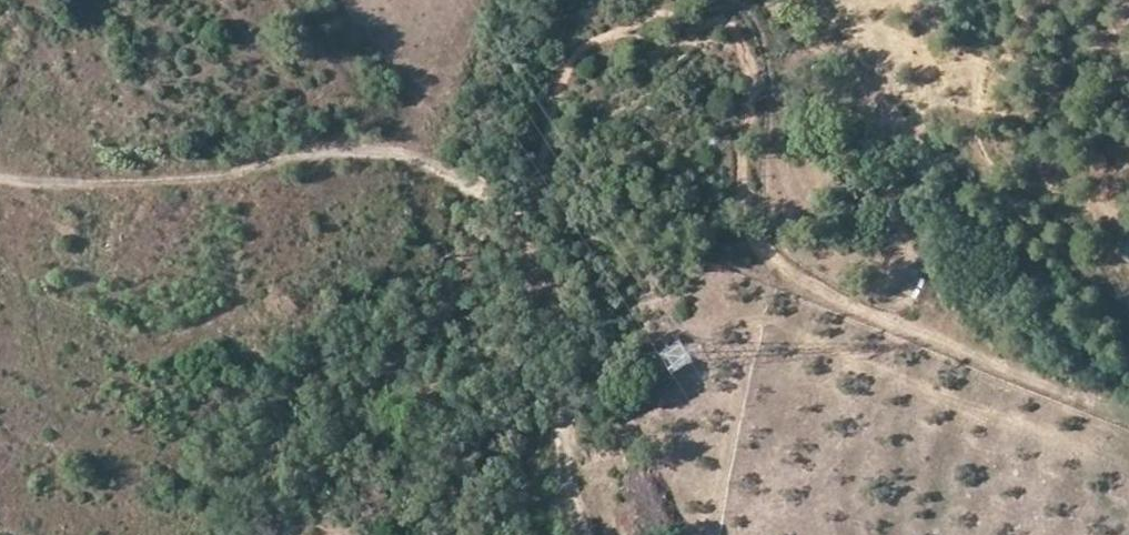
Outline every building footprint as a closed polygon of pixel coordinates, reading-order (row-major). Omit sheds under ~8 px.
[(1128,260),(1128,230),(1127,229),(1115,252),(1128,260)]
